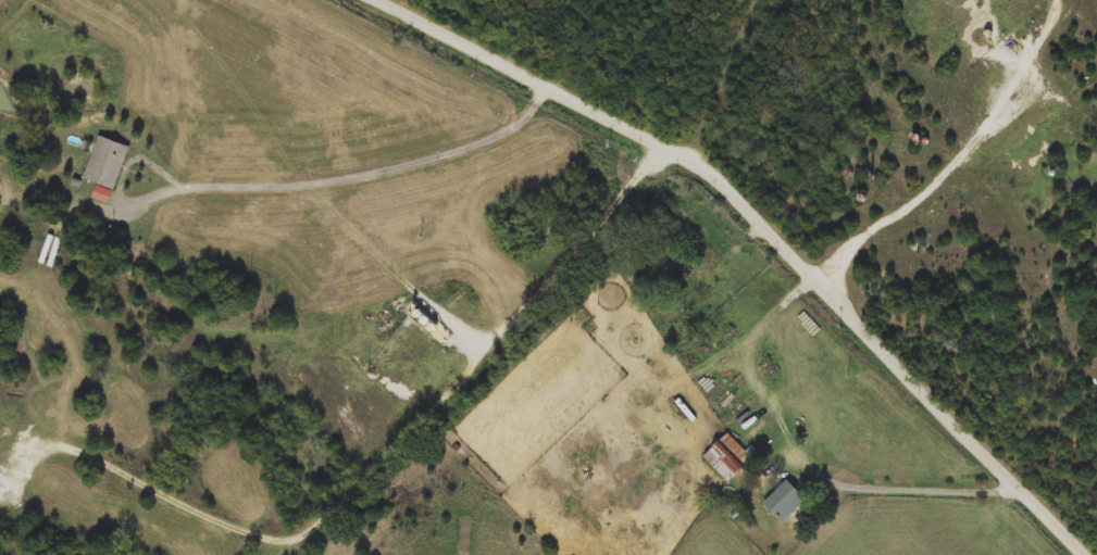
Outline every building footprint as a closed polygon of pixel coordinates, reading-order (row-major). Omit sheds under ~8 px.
[(129,148),(114,191),(83,180),(98,137),(129,148)] [(727,432),(752,457),(727,483),(701,457),(727,432)] [(762,504),(785,481),(803,501),(781,524),(762,504)]
